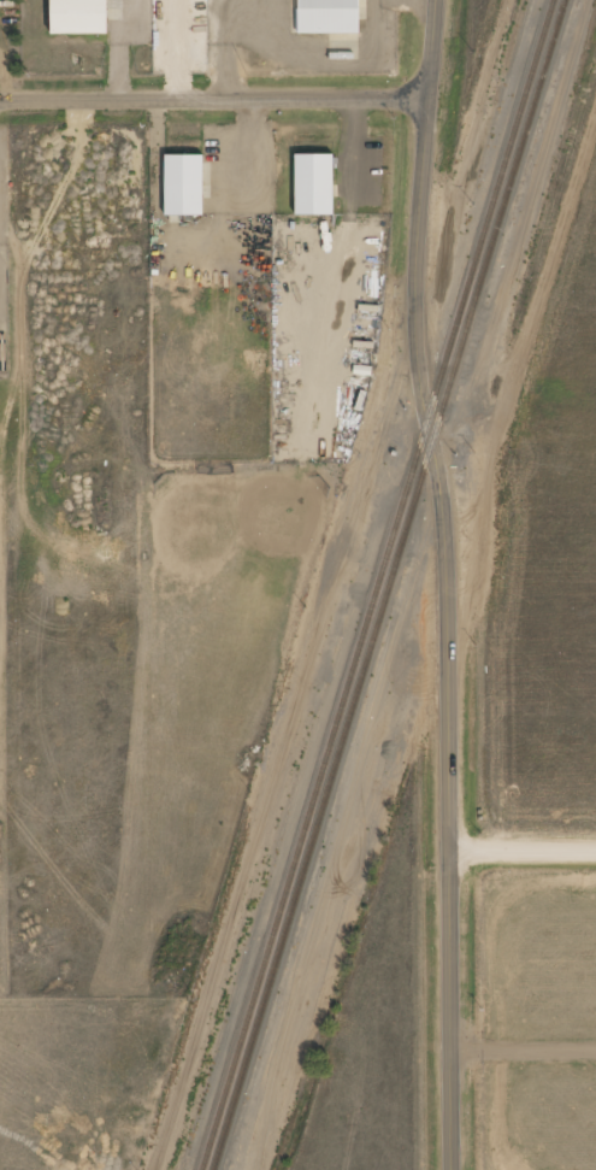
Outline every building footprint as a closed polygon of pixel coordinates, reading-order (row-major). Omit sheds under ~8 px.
[(108,0),(51,0),(51,35),(108,34),(108,0)] [(297,35),(361,34),(360,0),(297,0),(297,35)] [(165,217),(205,217),(205,154),(165,154),(165,217)] [(295,216),(335,216),(335,154),(295,154),(295,216)]
